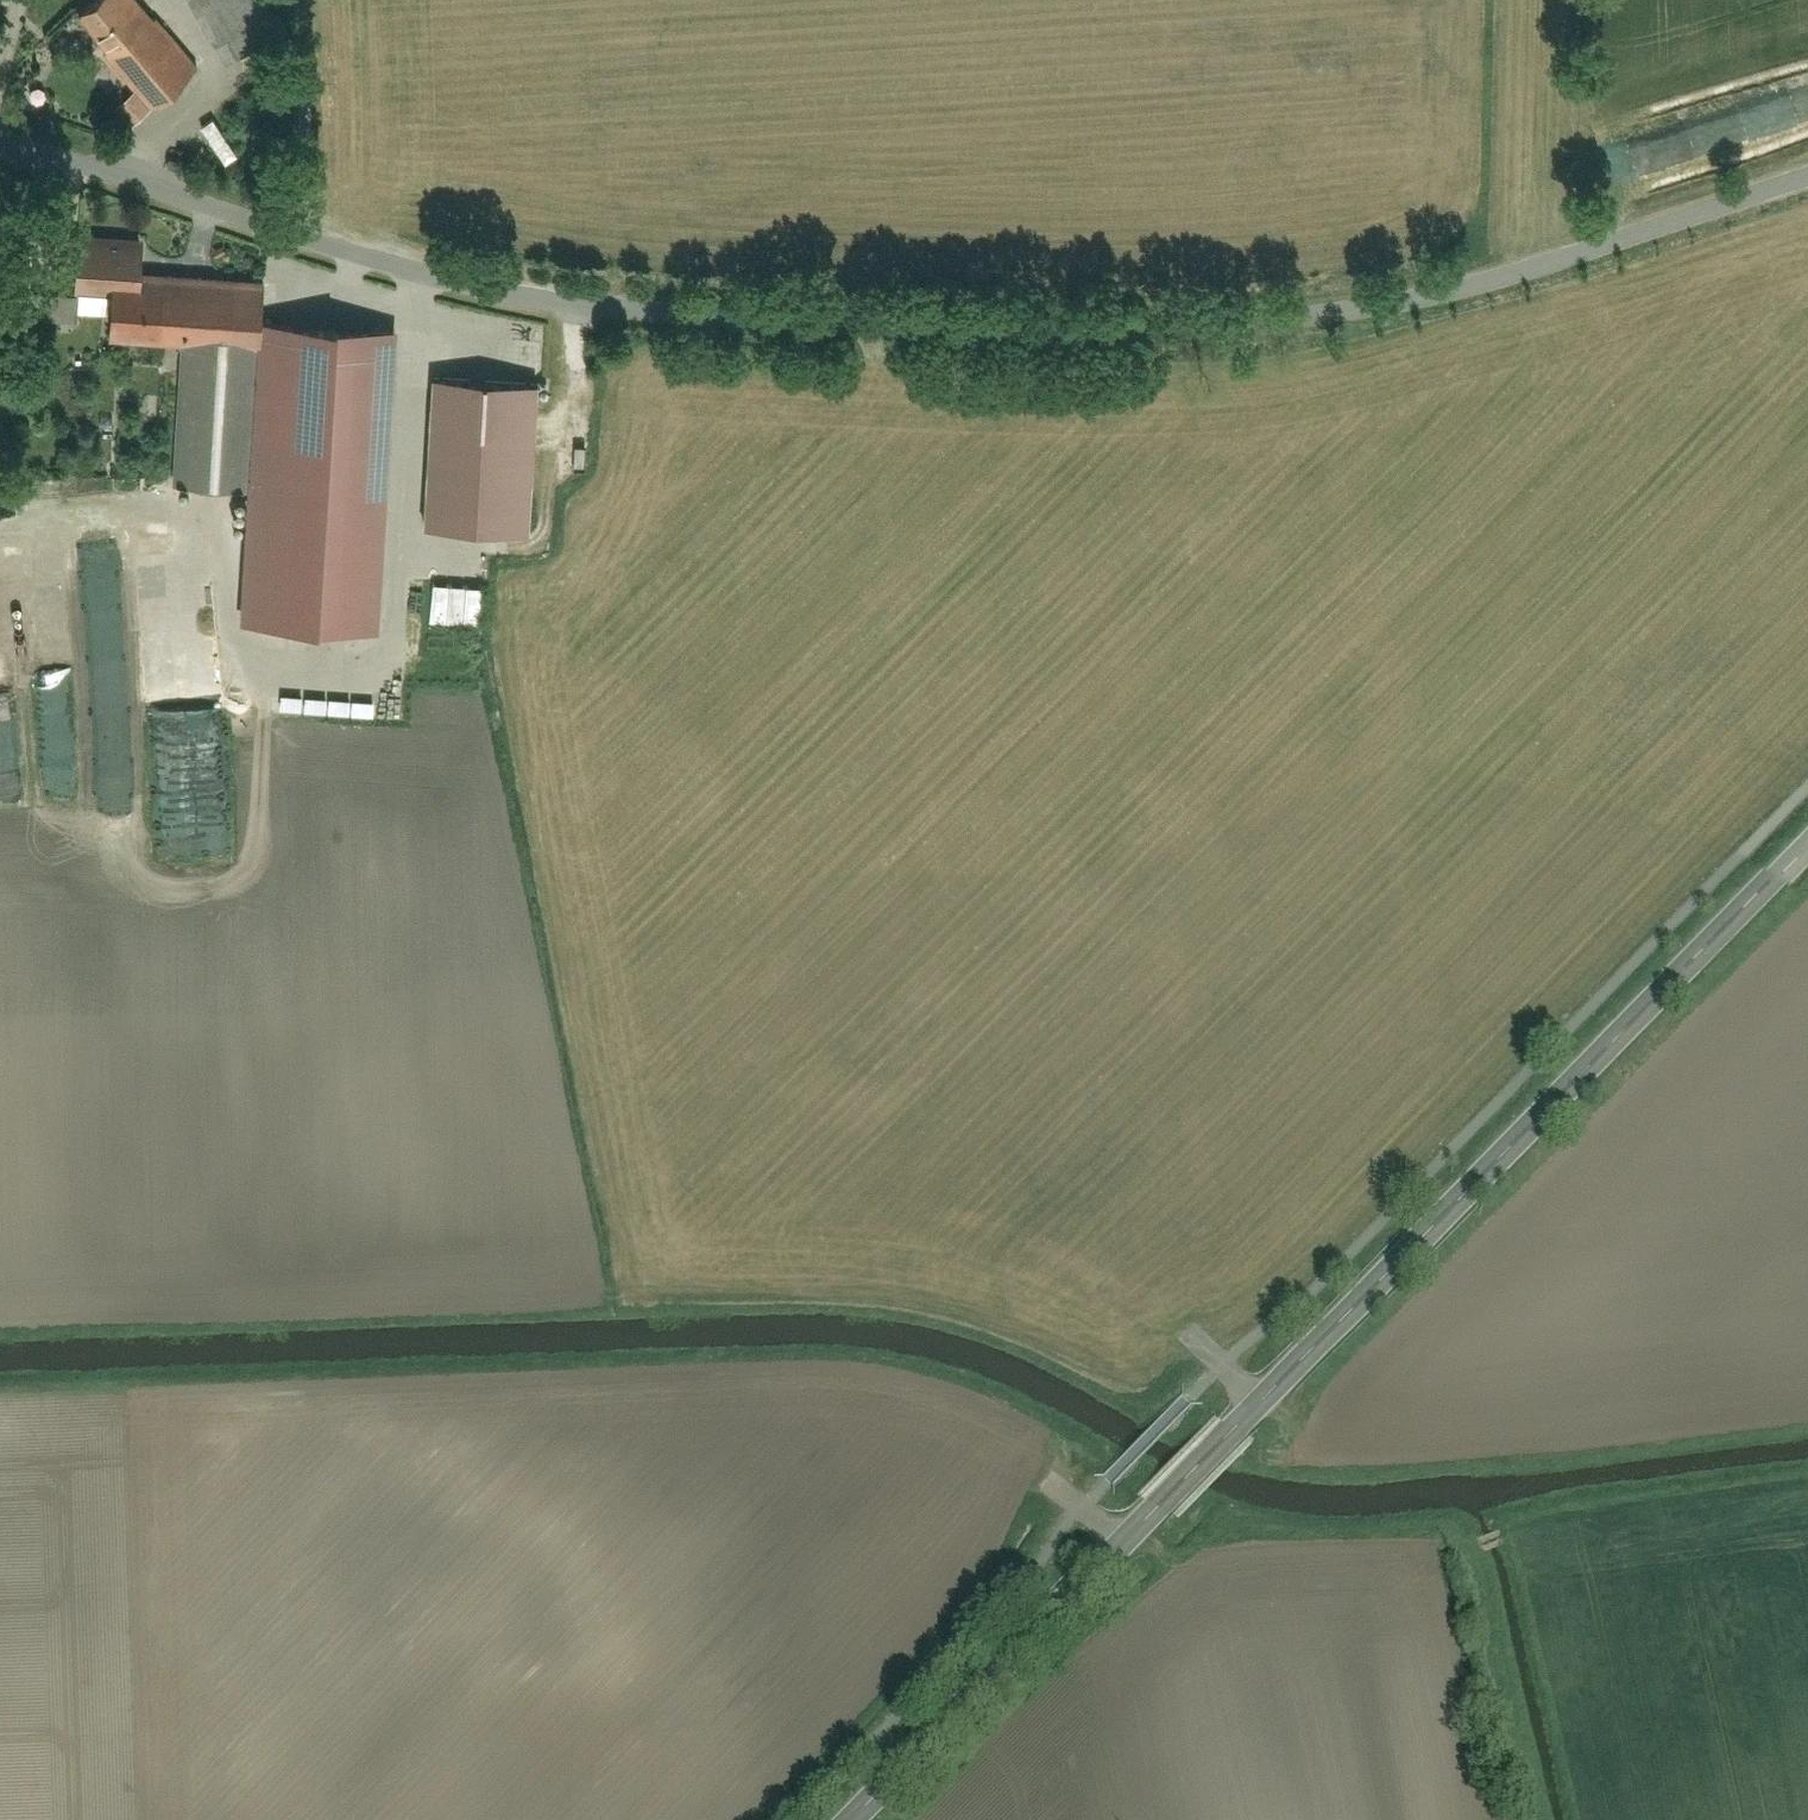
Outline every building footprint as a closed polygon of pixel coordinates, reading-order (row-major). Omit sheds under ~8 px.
[(157,111),(203,75),(144,0),(112,0),(85,22),(157,111)] [(230,60),(289,30),(273,0),(200,0),(230,60)] [(263,409),(387,403),(391,456),(516,446),(511,383),(576,380),(573,337),(379,351),(378,330),(272,336),(277,276),(162,268),(164,242),(88,237),(83,297),(126,300),(123,342),(187,346),(181,484),(262,488),(263,409)]
